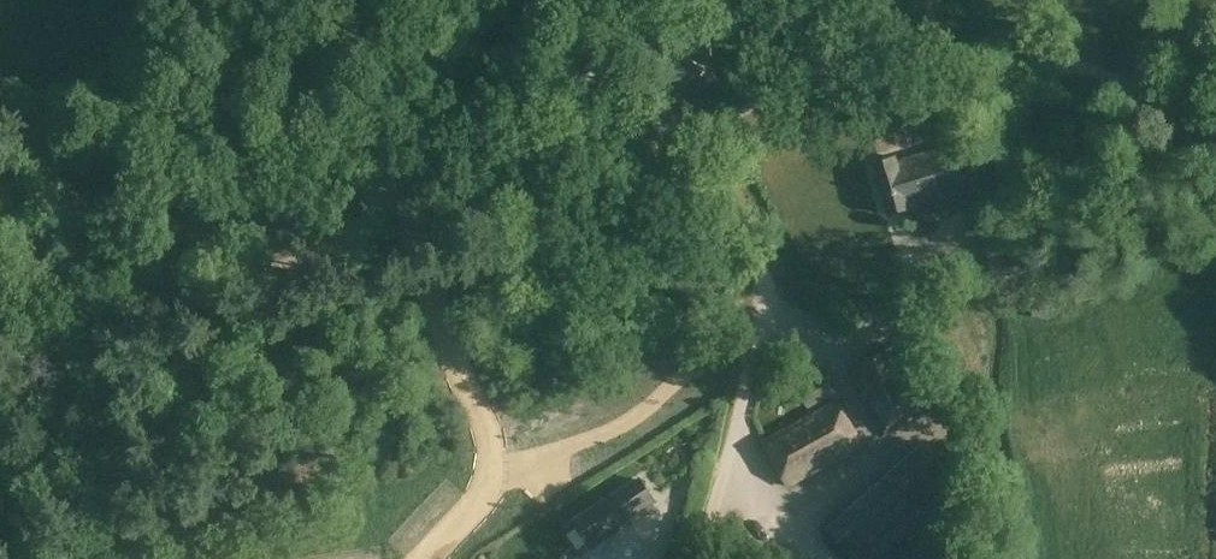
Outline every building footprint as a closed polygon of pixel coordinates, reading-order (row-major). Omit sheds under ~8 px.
[(953,143),(875,164),(889,214),(967,191),(953,143)] [(1005,239),(986,243),(989,258),(1007,254),(1005,239)] [(1052,301),(1036,298),(1032,318),(1048,321),(1052,301)] [(917,345),(901,353),(934,415),(947,408),(917,345)] [(892,352),(851,374),(883,433),(924,411),(892,352)] [(824,375),(799,389),(809,406),(834,392),(825,375),(824,375)] [(839,400),(764,441),(788,486),(863,445),(839,400)] [(830,528),(857,558),(879,558),(962,488),(926,446),(830,528)] [(970,469),(971,478),(983,478),(983,469),(970,469)] [(640,479),(576,521),(594,548),(623,529),(619,522),(654,499),(640,479)] [(646,513),(654,508),(650,504),(643,509),(646,513)] [(906,558),(937,558),(923,544),(906,558)]
